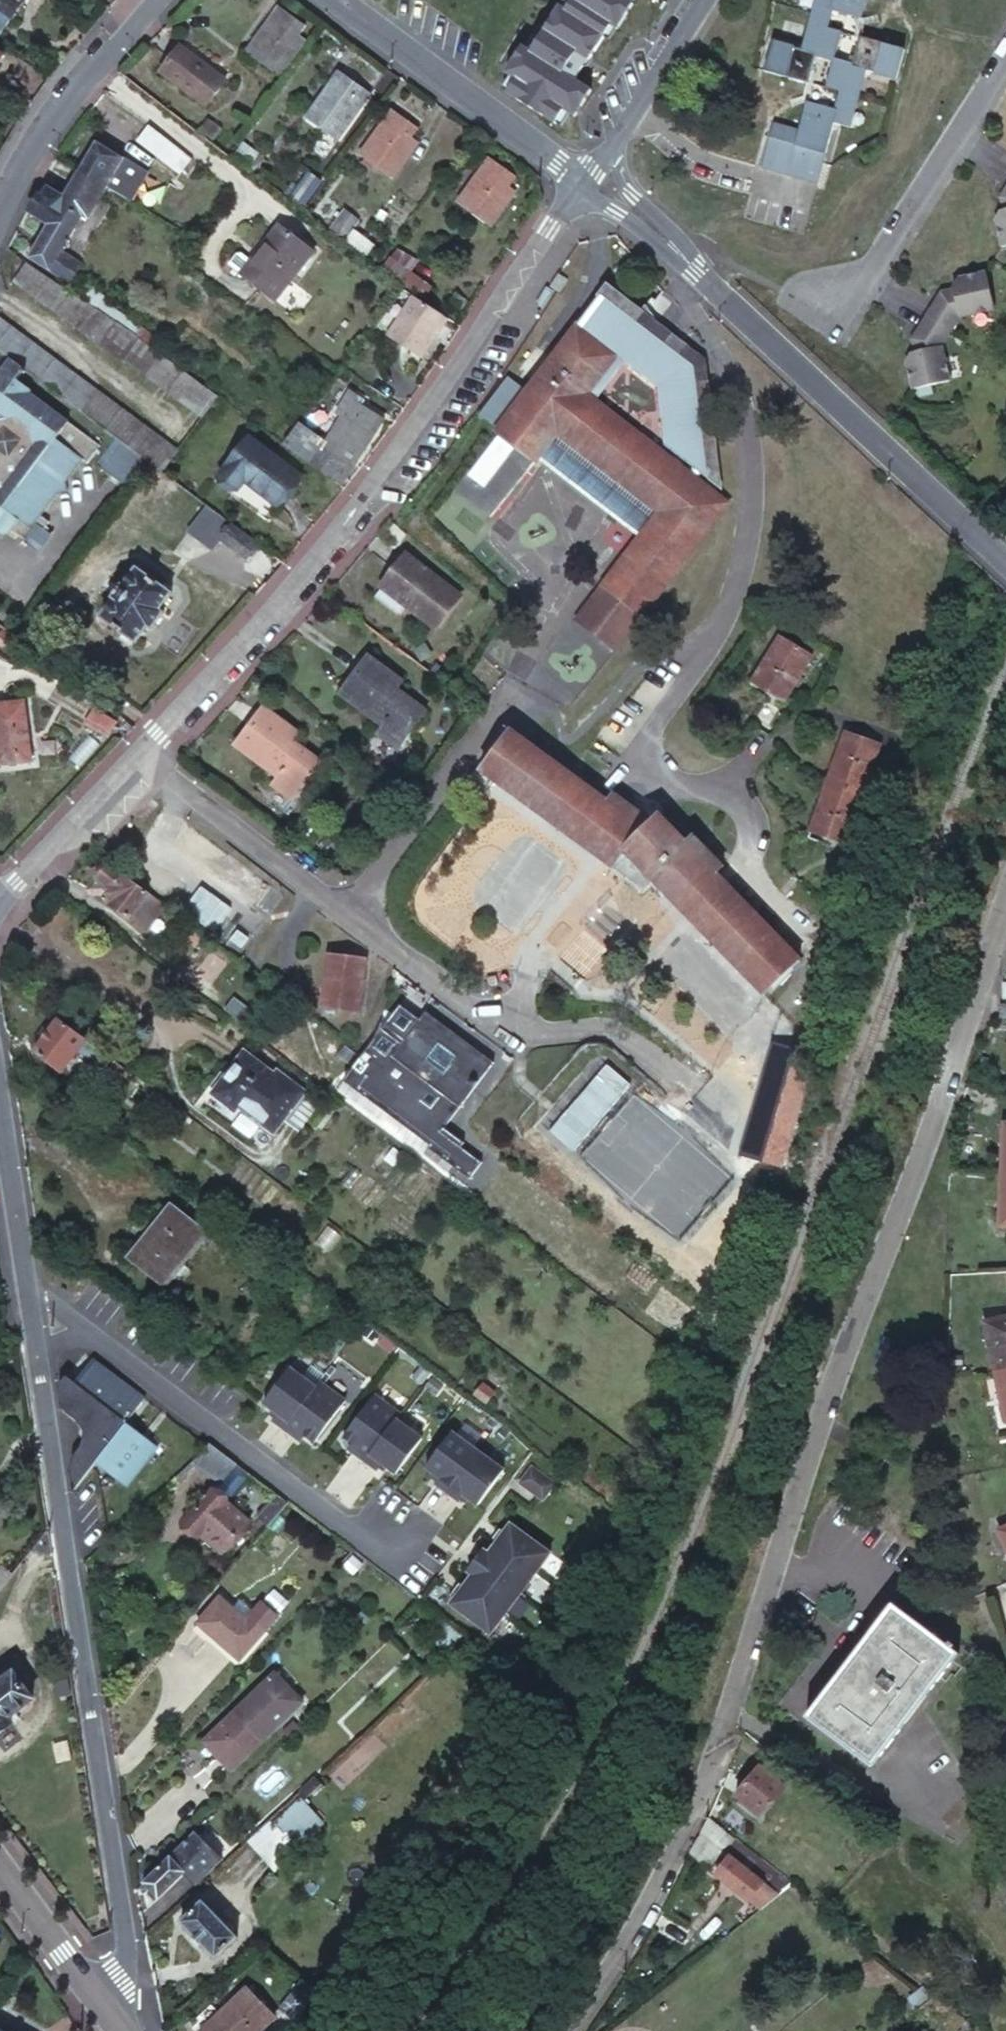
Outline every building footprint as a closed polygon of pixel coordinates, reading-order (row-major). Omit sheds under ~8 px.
[(2,16),(5,19),(18,0),(0,0),(0,20),(2,16)] [(504,73),(516,80),(508,93),(554,124),(563,110),(574,116),(589,92),(563,75),(565,72),(573,78),(579,77),(583,70),(580,65),(584,59),(588,61),(610,26),(616,29),(631,5),(624,0),(571,0),(572,1),(565,10),(558,7),(545,28),(540,25),(526,47),(522,45),(504,73)] [(760,167),(815,182),(832,122),(847,126),(864,68),(895,76),(902,49),(855,35),(865,0),(817,0),(804,49),(773,40),(764,71),(811,84),(798,131),(772,124),(760,167)] [(273,7),(241,50),(270,71),(295,37),(290,33),(297,24),(273,7)] [(183,44),(162,71),(207,106),(228,79),(183,44)] [(337,69),(304,114),(331,134),(357,100),(353,96),(361,86),(337,69)] [(390,110),(358,154),(387,174),(413,140),(407,136),(414,128),(390,110)] [(206,120),(198,129),(212,140),(219,130),(206,120)] [(183,151),(151,125),(140,137),(184,172),(194,159),(183,151)] [(96,141),(77,170),(107,188),(127,199),(143,174),(142,171),(96,141)] [(244,142),(232,159),(246,169),(251,173),(264,156),(244,142)] [(488,161),(457,204),(485,224),(508,190),(503,186),(509,176),(488,161)] [(77,170),(59,197),(57,200),(83,217),(86,219),(107,188),(77,170)] [(307,170),(285,200),(290,203),(297,209),(319,179),(307,170)] [(59,253),(83,217),(57,200),(59,197),(45,188),(28,212),(47,226),(27,256),(48,270),(59,253)] [(998,249),(1005,247),(1005,191),(1001,199),(1003,210),(997,212),(991,219),(998,249)] [(343,210),(327,232),(336,239),(339,241),(355,220),(343,210)] [(239,274),(268,298),(307,249),(272,221),(257,240),(262,244),(249,261),(239,274)] [(355,228),(343,244),(357,255),(363,259),(374,244),(355,228)] [(59,253),(48,270),(65,282),(76,265),(59,253)] [(239,274),(249,261),(237,253),(233,253),(225,262),(239,274)] [(33,268),(25,263),(12,282),(22,290),(36,270),(33,268)] [(22,290),(33,298),(47,278),(36,270),(22,290)] [(554,278),(549,287),(559,291),(568,279),(559,271),(554,278)] [(931,304),(923,317),(947,332),(956,317),(990,311),(982,272),(956,276),(951,285),(952,292),(940,295),(935,304),(931,304)] [(45,307),(60,287),(47,278),(33,298),(45,307)] [(78,298),(83,302),(85,303),(94,309),(96,310),(103,299),(106,296),(88,283),(78,298)] [(48,309),(57,315),(72,295),(67,291),(60,287),(45,307),(48,309)] [(583,316),(577,324),(617,355),(586,394),(594,400),(623,361),(655,386),(664,447),(689,467),(686,471),(694,477),(697,472),(716,487),(702,361),(652,323),(654,321),(641,311),(639,313),(605,288),(583,316)] [(68,324),(83,302),(78,298),(72,295),(57,315),(68,324)] [(106,317),(116,324),(125,330),(128,332),(133,335),(141,324),(103,299),(96,310),(103,315),(106,317)] [(68,324),(78,331),(94,309),(85,303),(83,302),(68,324)] [(90,339),(106,317),(103,315),(96,310),(94,309),(78,331),(80,332),(90,339)] [(90,339),(100,347),(116,324),(106,317),(90,339)] [(406,317),(376,363),(405,381),(428,344),(422,340),(428,331),(406,317)] [(909,389),(914,388),(928,385),(947,381),(940,346),(947,332),(923,317),(915,330),(917,333),(912,340),(915,352),(907,354),(903,361),(909,389)] [(12,329),(1,322),(0,323),(0,345),(12,329)] [(112,355),(128,332),(125,330),(116,324),(100,347),(112,355)] [(141,324),(133,335),(138,339),(145,327),(141,324)] [(536,462),(538,459),(558,433),(657,510),(637,538),(602,582),(641,612),(681,560),(725,501),(694,477),(686,471),(648,443),(594,400),(586,394),(617,355),(577,324),(544,366),(496,431),(536,462)] [(138,339),(139,339),(147,346),(149,347),(154,351),(159,345),(162,340),(145,327),(138,339)] [(23,338),(12,329),(0,345),(0,353),(5,356),(7,359),(23,338)] [(122,363),(125,361),(139,339),(138,339),(133,335),(128,332),(112,355),(122,363)] [(9,359),(18,367),(34,346),(23,338),(7,359),(9,359)] [(134,368),(149,347),(147,346),(139,339),(125,361),(134,368)] [(154,351),(160,355),(170,362),(171,363),(178,368),(183,362),(159,345),(154,351)] [(45,355),(34,346),(18,367),(24,371),(30,375),(45,355)] [(134,368),(145,376),(160,355),(154,351),(149,347),(134,368)] [(55,362),(45,355),(30,375),(37,381),(41,383),(56,362),(55,362)] [(157,384),(171,363),(170,362),(160,355),(145,376),(157,384)] [(9,359),(0,371),(0,532),(9,533),(11,530),(27,542),(37,529),(45,534),(53,524),(41,515),(57,493),(69,491),(67,480),(84,457),(89,459),(101,443),(16,382),(24,371),(18,367),(9,359)] [(56,362),(41,383),(52,391),(67,370),(56,362)] [(157,384),(167,392),(182,371),(178,368),(171,363),(157,384)] [(67,370),(52,391),(63,399),(78,378),(67,370)] [(178,399),(193,379),(190,377),(182,371),(167,392),(168,392),(178,399)] [(63,399),(74,407),(89,386),(78,378),(63,399)] [(178,399),(189,407),(204,387),(193,379),(178,399)] [(932,399),(928,385),(914,388),(917,402),(932,399)] [(75,408),(84,415),(99,394),(91,388),(89,386),(74,407),(75,408)] [(189,407),(202,417),(217,396),(204,387),(189,407)] [(327,440),(299,421),(282,444),(286,448),(313,467),(333,482),(339,486),(381,419),(353,400),(357,395),(350,390),(335,413),(342,417),(327,440)] [(84,415),(95,423),(110,403),(99,394),(84,415)] [(95,423),(106,431),(121,411),(119,409),(110,403),(95,423)] [(114,437),(117,439),(132,418),(121,411),(106,431),(109,433),(114,437)] [(132,418),(117,439),(129,447),(143,427),(141,425),(132,418)] [(134,451),(140,456),(154,435),(143,427),(129,447),(134,451)] [(538,459),(637,538),(657,510),(558,433),(538,459)] [(143,458),(150,464),(165,443),(160,439),(154,435),(140,456),(143,458)] [(245,479),(278,504),(300,473),(248,435),(220,473),(222,482),(230,488),(239,487),(245,479)] [(124,483),(143,458),(140,456),(134,451),(129,447),(117,439),(114,437),(96,462),(124,483)] [(165,443),(150,464),(154,467),(162,472),(177,452),(165,443)] [(229,521),(211,508),(193,533),(215,550),(234,524),(229,521)] [(257,541),(236,525),(225,541),(250,559),(261,544),(257,541)] [(37,529),(27,542),(40,550),(49,538),(45,534),(37,529)] [(126,579),(114,595),(149,621),(161,606),(166,609),(179,592),(174,589),(186,573),(152,547),(140,562),(136,560),(124,576),(126,579)] [(408,553),(382,586),(434,627),(461,593),(408,553)] [(641,612),(602,582),(576,617),(615,647),(641,612)] [(780,637),(752,682),(783,702),(812,658),(780,637)] [(367,654),(339,692),(381,724),(376,731),(398,748),(426,710),(398,689),(403,682),(367,654)] [(30,763),(24,703),(0,705),(0,766),(30,763)] [(263,706),(235,744),(278,776),(272,784),(294,802),(322,765),(292,742),(298,733),(263,706)] [(108,720),(100,731),(109,736),(116,725),(108,720)] [(512,729),(481,769),(556,825),(608,864),(621,851),(650,822),(612,794),(607,800),(512,729)] [(847,732),(829,781),(865,793),(883,746),(847,732)] [(829,781),(812,829),(847,843),(865,793),(829,781)] [(658,815),(650,822),(621,851),(647,877),(657,887),(761,993),(795,960),(714,874),(721,867),(692,836),(685,843),(658,815)] [(647,877),(621,851),(608,864),(613,867),(638,885),(647,877)] [(130,878),(108,862),(106,866),(102,864),(100,864),(94,872),(94,874),(97,877),(96,880),(109,890),(106,894),(115,901),(112,905),(129,918),(140,904),(148,892),(130,878)] [(601,867),(545,943),(574,965),(630,889),(601,867)] [(235,877),(208,919),(235,937),(263,895),(235,877)] [(148,892),(140,904),(150,911),(158,900),(148,892)] [(203,933),(188,922),(180,933),(195,944),(203,933)] [(328,953),(321,1005),(358,1011),(365,959),(328,953)] [(233,994),(224,1006),(246,1023),(255,1010),(233,994)] [(996,1017),(1005,1018),(1005,1002),(997,1002),(996,1017)] [(91,1041),(57,1016),(32,1048),(61,1068),(76,1047),(80,1043),(86,1047),(91,1041)] [(495,1066),(428,1017),(408,1044),(405,1048),(385,1033),(346,1085),(432,1150),(430,1152),(472,1183),(484,1167),(463,1151),(443,1136),(446,1132),(495,1066)] [(95,1044),(91,1041),(86,1047),(80,1043),(76,1047),(92,1059),(100,1048),(95,1044)] [(221,1075),(209,1092),(233,1108),(236,1105),(272,1131),(303,1087),(285,1074),(282,1078),(242,1048),(221,1075)] [(391,1144),(381,1156),(392,1164),(401,1151),(391,1144)] [(990,1170),(999,1171),(1000,1164),(1001,1151),(991,1150),(990,1170)] [(995,1222),(1005,1223),(1005,1172),(999,1171),(995,1222)] [(169,1206),(129,1258),(161,1284),(170,1273),(176,1277),(184,1267),(178,1263),(202,1232),(169,1206)] [(263,1243),(255,1237),(248,1247),(261,1257),(268,1247),(263,1243)] [(993,1368),(1005,1366),(1005,1314),(983,1319),(993,1368)] [(69,1473),(72,1488),(75,1488),(77,1487),(89,1472),(96,1464),(117,1439),(129,1424),(148,1400),(91,1357),(73,1381),(63,1374),(56,1382),(57,1395),(59,1405),(63,1406),(66,1409),(68,1411),(75,1418),(78,1422),(82,1430),(82,1433),(82,1437),(82,1446),(81,1448),(79,1452),(76,1457),(72,1463),(68,1467),(69,1473)] [(291,1365),(265,1400),(279,1410),(274,1417),(286,1426),(317,1384),(291,1365)] [(1005,1419),(1005,1366),(993,1368),(1005,1419)] [(347,1397),(321,1378),(317,1384),(286,1426),(299,1434),(302,1430),(316,1440),(347,1397)] [(478,1381),(471,1390),(484,1401),(491,1391),(478,1381)] [(398,1415),(402,1410),(376,1391),(345,1433),(359,1444),(355,1449),(367,1457),(398,1415)] [(424,1434),(398,1415),(367,1457),(380,1466),(384,1459),(398,1470),(424,1434)] [(159,1448),(129,1424),(117,1439),(96,1464),(127,1488),(159,1448)] [(449,1489),(479,1447),(454,1428),(428,1464),(441,1474),(437,1480),(449,1489)] [(240,1482),(248,1472),(230,1458),(210,1443),(207,1441),(203,1447),(199,1451),(196,1455),(178,1472),(174,1476),(178,1479),(192,1466),(216,1481),(210,1487),(224,1500),(231,1493),(235,1492),(242,1485),(240,1482)] [(505,1465),(479,1447),(449,1489),(461,1498),(465,1492),(479,1501),(505,1465)] [(553,1476),(530,1460),(519,1476),(542,1492),(553,1476)] [(246,1519),(224,1500),(210,1487),(179,1522),(194,1535),(200,1529),(221,1548),(246,1519)] [(266,1524),(286,1501),(273,1491),(254,1514),(266,1524)] [(1005,1546),(1005,1522),(997,1527),(1005,1546)] [(551,1555),(512,1526),(497,1545),(536,1575),(551,1555)] [(216,1554),(221,1548),(200,1529),(194,1535),(216,1554)] [(490,1554),(485,1550),(476,1561),(521,1594),(536,1575),(497,1545),(490,1554)] [(476,1561),(468,1572),(474,1575),(467,1584),(506,1614),(521,1594),(476,1561)] [(8,1575),(0,1569),(0,1580),(3,1582),(8,1575)] [(506,1614),(467,1584),(452,1604),(491,1634),(506,1614)] [(244,1621),(217,1598),(195,1623),(238,1661),(261,1636),(244,1621)] [(259,1603),(244,1621),(261,1636),(276,1618),(259,1603)] [(845,1665),(805,1717),(825,1733),(867,1765),(888,1738),(920,1697),(951,1654),(888,1606),(845,1665)] [(300,1699),(271,1671),(201,1742),(230,1771),(300,1699)] [(18,1674),(0,1687),(0,1736),(12,1727),(8,1720),(35,1700),(18,1674)] [(756,1763),(732,1791),(758,1813),(783,1785),(756,1763)] [(321,1778),(321,1780),(326,1783),(330,1780),(325,1775),(321,1778)] [(306,1785),(298,1792),(302,1796),(310,1789),(306,1785)] [(311,1790),(310,1789),(302,1796),(307,1801),(314,1794),(311,1790)] [(309,1834),(286,1810),(273,1822),(297,1846),(309,1834)] [(723,1851),(727,1855),(738,1841),(704,1815),(704,1818),(687,1853),(709,1869),(723,1851)] [(296,1847),(297,1846),(273,1822),(250,1844),(273,1869),(296,1847)] [(209,1846),(194,1830),(180,1844),(144,1880),(142,1882),(159,1898),(185,1871),(209,1846)] [(790,1883),(738,1841),(727,1855),(713,1873),(757,1908),(790,1883)] [(221,1857),(209,1846),(185,1871),(196,1881),(221,1857)] [(244,1931),(208,1894),(178,1921),(213,1958),(244,1931)] [(245,1972),(204,2021),(216,2030),(247,2030),(275,1996),(245,1972)] [(932,1995),(925,1989),(909,2005),(918,2014),(919,2013),(937,1999),(932,1995)] [(937,1999),(919,2013),(933,2030),(978,2030),(964,2019),(949,2008),(937,1999)]
